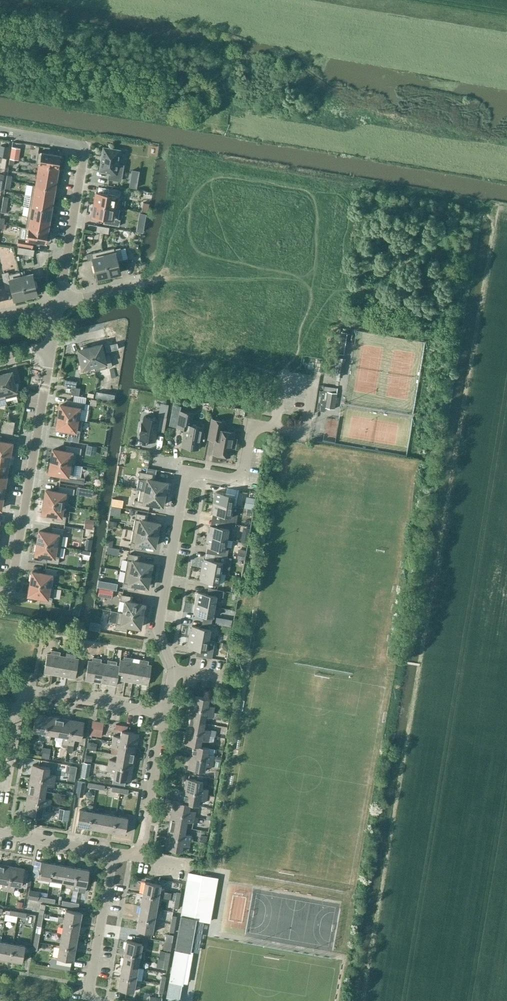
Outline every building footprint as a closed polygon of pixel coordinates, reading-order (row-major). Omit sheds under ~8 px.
[(0,154),(0,156),(7,158),(7,153),(8,147),(1,146),(0,154)] [(117,164),(119,150),(103,148),(100,171),(110,173),(109,179),(120,181),(123,165),(117,164)] [(57,167),(59,156),(38,152),(36,164),(39,164),(57,167)] [(237,159),(235,170),(241,171),(243,160),(237,159)] [(55,177),(57,167),(39,164),(38,174),(55,177)] [(54,188),(55,177),(38,174),(36,185),(54,188)] [(54,188),(36,185),(32,184),(31,194),(52,197),(54,188)] [(120,196),(121,191),(109,189),(108,194),(96,192),(94,204),(120,208),(121,197),(120,196)] [(50,208),(52,197),(31,194),(29,204),(50,208)] [(49,219),(50,208),(29,204),(27,216),(49,219)] [(118,219),(120,208),(94,204),(92,216),(104,218),(103,223),(119,226),(120,220),(118,219)] [(139,219),(146,221),(147,214),(140,213),(139,219)] [(49,219),(27,216),(25,227),(47,231),(49,219)] [(47,231),(25,227),(21,227),(18,245),(32,247),(33,240),(45,242),(47,231)] [(109,241),(110,236),(98,233),(97,239),(109,241)] [(34,250),(18,247),(17,253),(33,256),(34,250)] [(120,248),(114,249),(114,248),(103,250),(109,275),(120,273),(117,261),(123,260),(120,248)] [(97,278),(109,275),(103,250),(91,253),(94,265),(91,265),(93,272),(95,272),(97,278)] [(26,297),(21,277),(20,271),(8,274),(8,272),(2,273),(5,289),(11,287),(14,299),(26,297)] [(36,281),(34,281),(32,274),(21,277),(26,297),(28,296),(28,298),(35,297),(34,295),(37,294),(35,287),(37,286),(36,281)] [(173,305),(169,326),(180,327),(183,307),(173,305)] [(183,307),(180,327),(190,329),(193,310),(183,308),(184,307),(183,307)] [(193,310),(190,329),(200,331),(203,311),(202,311),(193,310)] [(203,311),(200,331),(210,333),(213,313),(204,311),(203,311)] [(213,313),(210,333),(220,334),(223,315),(222,314),(222,315),(213,313)] [(223,315),(220,334),(230,336),(233,316),(224,315),(223,315)] [(233,316),(230,336),(240,338),(243,318),(233,316)] [(341,331),(337,353),(343,354),(345,338),(346,332),(341,331)] [(106,345),(107,351),(119,348),(118,342),(106,345)] [(87,345),(80,347),(81,349),(78,350),(81,362),(79,363),(79,369),(94,365),(95,370),(112,366),(109,355),(104,356),(101,344),(87,348),(87,345)] [(411,388),(414,358),(391,355),(388,379),(390,379),(389,383),(394,384),(393,389),(399,390),(400,385),(407,385),(407,387),(411,388)] [(315,374),(317,364),(305,362),(303,372),(315,374)] [(18,383),(14,384),(11,372),(0,375),(0,400),(17,396),(15,390),(18,390),(18,383)] [(320,389),(316,410),(324,411),(325,407),(334,409),(338,388),(324,386),(323,390),(320,389)] [(114,394),(97,391),(96,397),(113,400),(114,394)] [(388,395),(388,404),(399,403),(399,395),(388,395)] [(60,405),(58,416),(79,420),(80,420),(81,409),(84,409),(85,403),(73,401),(67,400),(66,406),(60,405)] [(198,449),(202,428),(190,425),(192,413),(180,411),(177,427),(185,428),(182,446),(198,449)] [(82,420),(80,420),(79,420),(58,416),(56,428),(68,430),(67,436),(79,438),(82,420)] [(141,423),(139,434),(141,434),(140,438),(154,441),(157,430),(163,431),(166,417),(158,416),(158,419),(144,416),(143,423),(141,423)] [(310,435),(321,438),(325,419),(315,417),(310,435)] [(213,454),(229,457),(234,432),(223,430),(225,421),(212,419),(208,439),(215,440),(213,454)] [(15,422),(8,421),(2,426),(1,432),(13,434),(15,422)] [(351,421),(348,443),(395,450),(399,428),(351,421)] [(9,455),(11,443),(0,441),(0,453),(9,455)] [(80,454),(81,448),(66,445),(65,451),(53,449),(51,461),(75,465),(77,454),(80,454)] [(9,455),(0,453),(0,464),(7,465),(9,455)] [(51,461),(49,472),(61,474),(60,480),(83,484),(84,478),(73,476),(75,465),(51,461)] [(141,490),(164,494),(166,483),(154,480),(155,475),(139,472),(138,478),(143,479),(141,489),(141,490)] [(70,494),(74,495),(75,489),(59,486),(58,490),(46,488),(44,502),(62,505),(68,506),(70,494)] [(77,486),(76,494),(92,496),(93,489),(77,486)] [(238,500),(239,490),(227,488),(226,494),(216,492),(215,494),(214,494),(213,503),(233,506),(234,499),(238,500)] [(141,490),(141,489),(138,489),(136,500),(134,500),(133,506),(149,509),(150,503),(162,506),(164,494),(141,490)] [(253,510),(254,503),(255,498),(246,496),(244,508),(248,508),(248,509),(253,510)] [(61,516),(62,505),(44,502),(42,513),(54,515),(53,521),(65,523),(66,516),(61,516)] [(213,503),(211,511),(212,511),(212,514),(222,515),(220,521),(233,523),(234,517),(235,512),(232,511),(233,506),(213,503)] [(133,530),(156,535),(159,523),(147,521),(148,515),(136,513),(133,530)] [(246,525),(247,516),(239,515),(238,524),(246,525)] [(208,527),(207,536),(227,539),(228,534),(228,529),(235,530),(236,524),(233,524),(233,523),(220,521),(219,527),(210,525),(209,528),(208,527)] [(37,542),(61,546),(64,529),(52,527),(51,533),(39,531),(37,542)] [(154,546),(156,535),(133,530),(130,548),(141,550),(143,544),(154,546)] [(225,546),(227,539),(207,536),(205,545),(206,545),(206,547),(215,549),(214,555),(227,557),(229,547),(225,546)] [(58,564),(61,546),(37,542),(35,554),(47,556),(46,562),(58,564)] [(238,551),(237,559),(243,560),(245,553),(238,551)] [(125,571),(149,575),(151,564),(139,562),(140,556),(129,554),(125,571)] [(226,563),(227,557),(214,555),(213,560),(204,559),(203,561),(202,561),(201,569),(220,573),(222,562),(226,563)] [(51,587),(52,586),(53,576),(56,576),(57,570),(45,568),(44,574),(32,572),(30,583),(51,587)] [(219,584),(220,573),(201,569),(199,578),(200,578),(200,580),(219,584)] [(147,587),(149,575),(125,571),(122,588),(134,590),(135,585),(147,587)] [(54,587),(52,586),(51,587),(30,583),(28,595),(40,597),(39,602),(51,605),(54,587)] [(99,588),(98,595),(112,598),(113,590),(99,588)] [(214,606),(215,601),(219,601),(220,597),(223,597),(224,591),(208,588),(207,594),(198,592),(197,594),(196,594),(195,603),(214,606)] [(123,613),(142,616),(144,604),(132,602),(133,596),(121,594),(120,601),(125,602),(123,612),(123,613)] [(212,617),(214,606),(195,603),(193,611),(194,612),(194,614),(212,617)] [(142,616),(123,613),(111,610),(110,621),(116,622),(115,629),(127,631),(128,625),(139,627),(142,616)] [(222,625),(224,618),(216,617),(214,624),(222,625)] [(208,640),(210,629),(192,626),(191,628),(190,628),(189,636),(208,640)] [(208,640),(189,636),(187,645),(188,645),(188,647),(197,649),(196,655),(211,658),(212,650),(207,649),(208,640)] [(48,653),(45,672),(52,674),(56,650),(52,650),(51,654),(50,654),(48,653)] [(56,650),(52,674),(59,675),(60,675),(63,656),(59,655),(60,651),(56,650)] [(63,656),(60,675),(67,676),(71,653),(67,652),(66,656),(65,656),(63,656)] [(71,653),(67,676),(75,678),(78,659),(75,658),(76,654),(71,653)] [(119,666),(117,679),(125,680),(129,657),(125,656),(124,660),(123,660),(120,659),(119,666)] [(88,661),(85,680),(93,681),(97,658),(92,657),(92,661),(91,661),(88,661)] [(129,657),(125,680),(132,682),(136,662),(133,662),(134,658),(129,657)] [(97,658),(93,681),(100,682),(104,663),(101,663),(102,659),(97,658)] [(136,662),(132,682),(133,682),(140,683),(144,660),(140,659),(139,663),(138,663),(136,662)] [(104,663),(100,682),(108,684),(112,661),(107,660),(107,664),(106,664),(104,663)] [(144,660),(140,683),(148,684),(151,665),(148,664),(149,660),(144,660)] [(112,661),(108,684),(116,685),(117,679),(119,666),(116,665),(117,661),(112,661)] [(200,665),(198,675),(210,677),(211,667),(200,665)] [(213,712),(214,706),(208,705),(209,699),(192,696),(190,708),(213,712)] [(213,712),(190,708),(188,719),(205,723),(206,716),(211,717),(211,718),(221,719),(221,713),(213,712)] [(47,717),(36,715),(33,731),(38,732),(37,740),(43,741),(47,717)] [(59,719),(47,717),(43,741),(48,742),(49,734),(56,736),(59,719)] [(71,721),(59,719),(56,736),(63,737),(61,744),(67,745),(71,721)] [(186,731),(209,735),(214,736),(215,731),(210,730),(204,728),(205,723),(188,719),(186,731)] [(83,723),(71,721),(67,745),(66,748),(66,752),(71,753),(73,738),(80,740),(83,723)] [(103,736),(105,724),(95,722),(95,724),(93,724),(91,732),(94,732),(93,734),(103,736)] [(136,745),(138,733),(121,730),(120,737),(112,736),(111,741),(136,745)] [(186,731),(183,744),(192,745),(200,746),(201,746),(202,740),(208,741),(213,742),(214,736),(209,735),(186,731)] [(134,758),(136,745),(111,741),(110,746),(118,748),(117,755),(134,758)] [(209,747),(201,746),(200,746),(192,745),(190,756),(213,761),(214,756),(214,755),(208,754),(209,747)] [(132,770),(134,758),(117,755),(116,761),(108,760),(107,765),(132,770)] [(212,766),(213,761),(190,756),(187,768),(204,771),(205,765),(212,766)] [(54,781),(55,776),(47,775),(49,767),(32,765),(30,777),(54,781)] [(130,782),(132,770),(107,765),(106,770),(114,772),(112,779),(125,781),(130,782)] [(53,787),(54,781),(30,777),(28,789),(45,792),(46,785),(53,787)] [(207,795),(208,789),(201,788),(202,782),(186,779),(184,790),(207,795)] [(83,796),(85,782),(78,781),(76,795),(83,796)] [(44,798),(45,792),(28,789),(26,801),(50,805),(51,799),(44,798)] [(206,800),(207,795),(184,790),(182,801),(181,802),(190,804),(189,804),(190,804),(198,806),(199,799),(206,800)] [(181,802),(182,801),(173,800),(171,813),(194,817),(195,811),(189,810),(190,804),(189,804),(190,804),(181,802)] [(49,811),(50,805),(26,801),(24,813),(40,816),(41,810),(49,811)] [(91,812),(92,812),(93,805),(87,804),(86,811),(79,810),(76,825),(89,827),(91,812)] [(60,808),(58,818),(68,819),(70,810),(60,808)] [(103,814),(92,812),(91,812),(89,827),(101,829),(103,814)] [(193,822),(194,817),(171,813),(169,824),(186,827),(187,822),(193,823),(193,822)] [(112,831),(115,816),(103,814),(101,829),(112,831)] [(124,833),(127,818),(115,816),(112,831),(124,833)] [(185,834),(186,827),(169,824),(167,836),(190,840),(191,835),(185,834)] [(189,846),(190,840),(167,836),(164,848),(182,851),(183,845),(189,846)] [(50,879),(53,863),(40,861),(37,877),(50,879)] [(62,881),(65,865),(53,863),(50,879),(62,881)] [(12,866),(0,864),(0,865),(0,882),(3,882),(2,889),(8,890),(12,866)] [(74,883),(77,868),(65,865),(62,881),(74,883)] [(21,885),(24,868),(12,866),(8,890),(13,891),(14,884),(21,885)] [(74,883),(73,890),(78,891),(79,884),(86,886),(89,870),(77,868),(74,883)] [(188,873),(180,917),(195,919),(209,921),(217,878),(209,876),(188,873)] [(158,897),(160,884),(158,884),(144,882),(142,894),(158,897)] [(30,889),(28,898),(38,900),(39,895),(39,891),(30,889)] [(156,909),(158,897),(142,894),(140,906),(156,909)] [(154,921),(156,909),(140,906),(138,918),(154,921)] [(58,915),(57,921),(63,922),(79,925),(82,912),(65,909),(64,917),(58,915)] [(190,951),(195,919),(180,917),(174,949),(187,951),(190,951)] [(152,933),(154,921),(138,918),(136,930),(152,933)] [(6,929),(21,930),(32,930),(33,920),(6,919),(6,929)] [(77,937),(79,925),(63,922),(61,934),(77,937)] [(75,949),(77,937),(61,934),(59,946),(75,949)] [(166,934),(164,941),(171,942),(173,935),(166,934)] [(12,943),(0,941),(0,943),(0,958),(9,959),(12,943)] [(145,951),(140,951),(142,943),(126,941),(123,953),(144,956),(145,951)] [(21,961),(24,945),(12,943),(9,959),(21,961)] [(73,961),(75,949),(59,946),(57,958),(73,961)] [(182,984),(187,951),(174,949),(169,981),(182,984)] [(143,962),(144,956),(123,953),(121,965),(137,968),(138,961),(143,962)] [(135,980),(137,968),(121,965),(119,977),(135,980)] [(133,992),(135,980),(119,977),(117,989),(133,992)] [(169,981),(166,997),(173,998),(179,999),(182,984),(169,981)]
